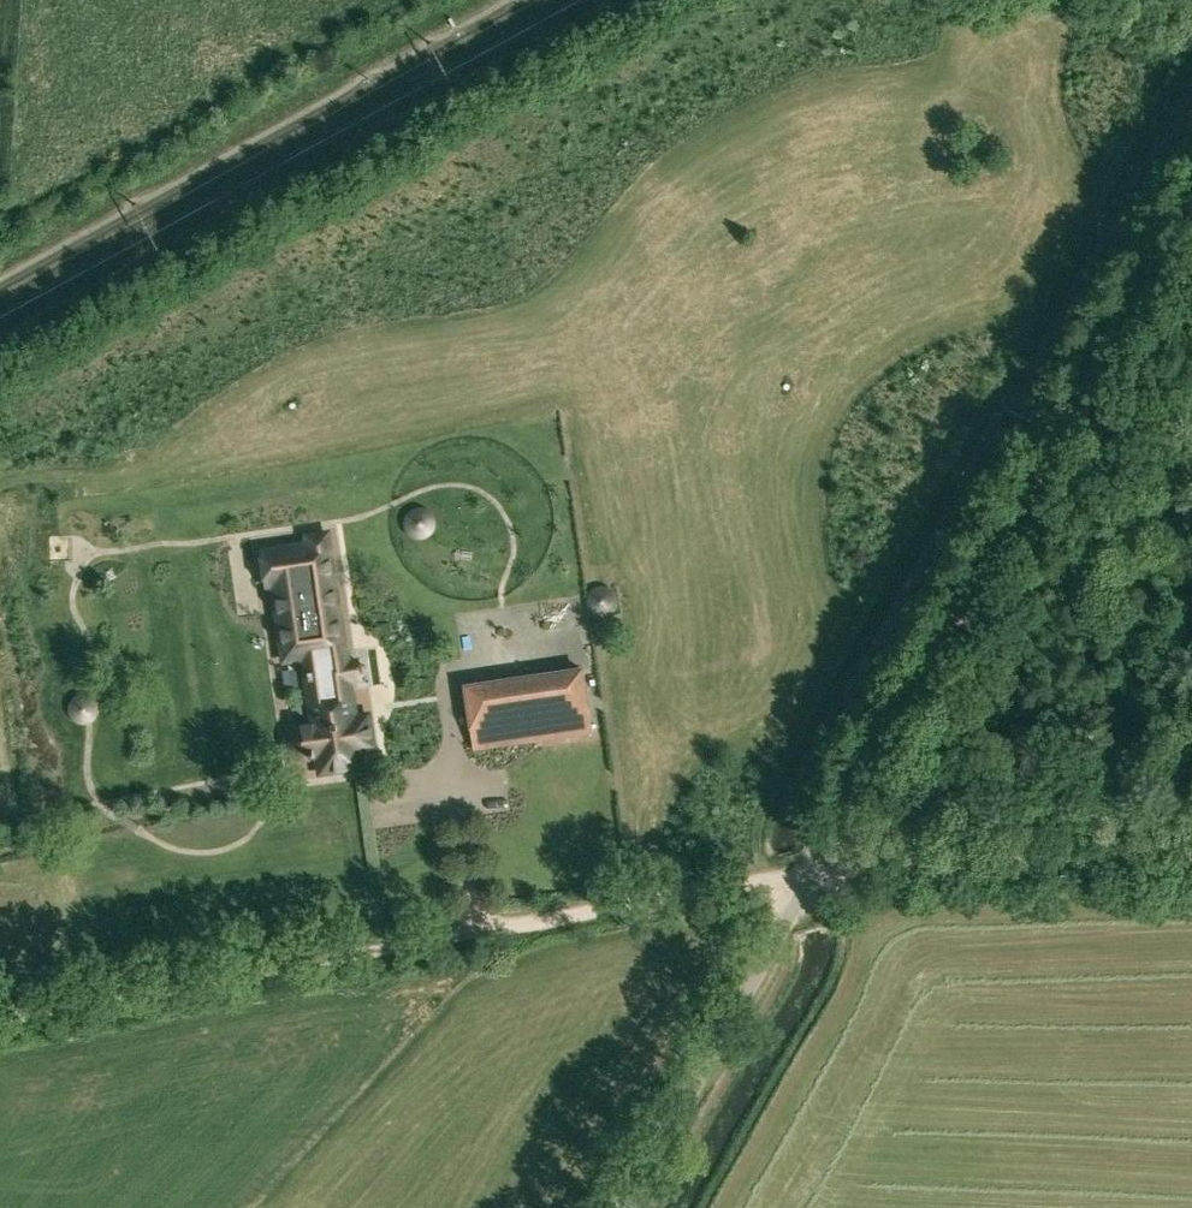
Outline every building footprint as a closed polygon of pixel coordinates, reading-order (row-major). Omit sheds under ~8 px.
[(346,656),(329,531),(308,533),(309,543),(280,547),(295,655),(325,651),(326,659),(346,656)] [(475,748),(591,731),(582,668),(466,685),(475,748)] [(316,725),(302,727),(301,727),(298,728),(296,729),(294,731),(292,734),(291,736),(290,739),(290,742),(291,744),(292,747),(293,749),(295,751),(298,753),(300,754),(303,754),(306,754),(310,754),(311,757),(315,756),(314,753),(320,752),(323,769),(351,765),(348,748),(370,745),(366,718),(355,719),(351,694),(348,694),(348,690),(312,696),(316,725)]
